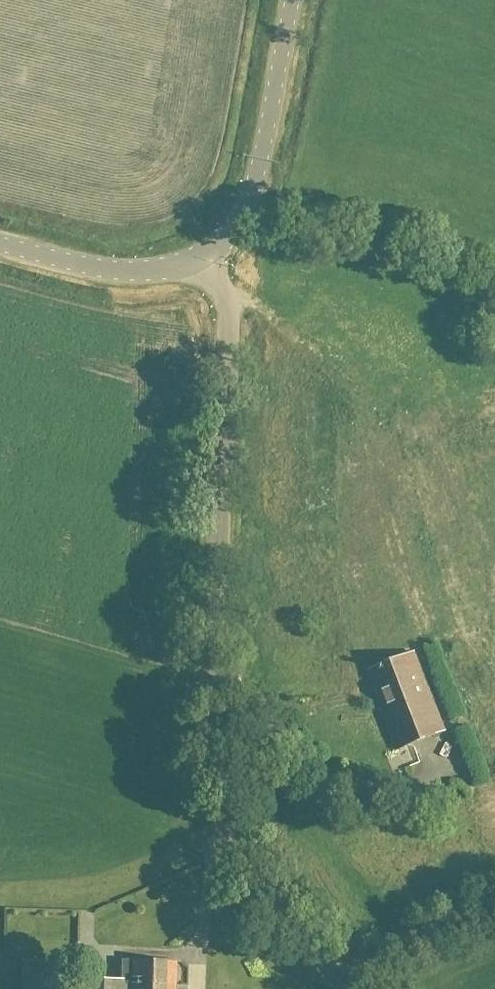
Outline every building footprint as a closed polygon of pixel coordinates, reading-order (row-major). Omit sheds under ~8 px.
[(397,752),(446,733),(415,654),(368,673),(383,711),(381,712),(397,752)] [(23,961),(22,979),(57,980),(58,962),(23,961)] [(121,981),(121,988),(175,988),(176,963),(122,961),(121,981)] [(63,980),(57,980),(22,979),(22,988),(62,988),(63,980)] [(121,981),(78,980),(77,988),(121,988),(121,981)]
